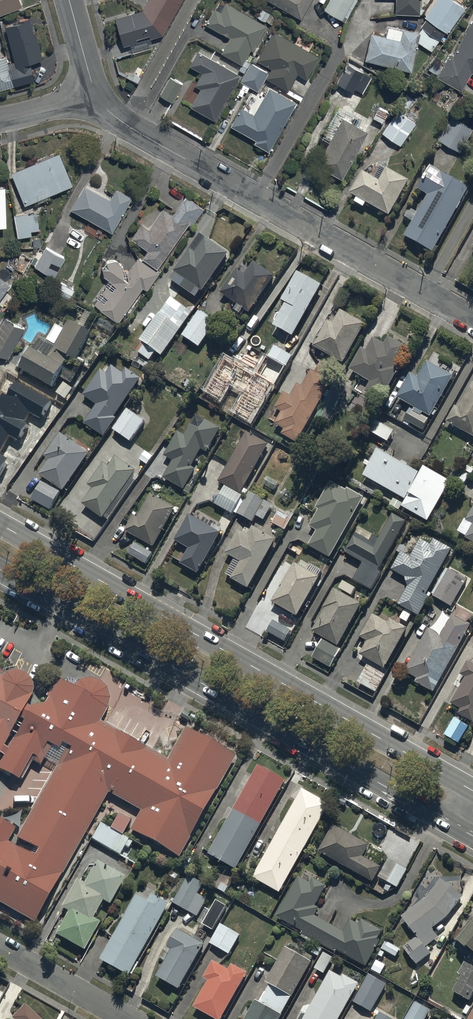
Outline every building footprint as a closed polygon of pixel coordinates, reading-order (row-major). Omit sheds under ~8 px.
[(22,8),(19,0),(0,0),(0,16),(22,8)] [(114,19),(120,47),(130,45),(132,54),(153,49),(151,40),(164,36),(183,0),(149,0),(143,11),(114,19)] [(301,19),(312,0),(268,0),(301,19)] [(324,11),(341,21),(353,0),(330,0),(324,11)] [(395,15),(420,15),(420,0),(396,0),(395,15)] [(418,43),(431,52),(445,33),(447,34),(465,9),(461,7),(466,0),(453,0),(452,1),(451,0),(433,0),(422,15),(426,18),(420,27),(422,28),(418,34),(420,34),(418,43)] [(266,27),(226,4),(221,13),(215,9),(206,26),(230,39),(222,54),(243,66),(251,51),(253,51),(266,27)] [(35,81),(30,65),(43,62),(36,33),(34,34),(30,20),(5,27),(16,68),(9,70),(6,57),(2,58),(0,51),(0,91),(35,81)] [(452,56),(450,55),(437,77),(461,91),(472,74),(472,21),(452,56)] [(420,34),(418,34),(388,27),(386,38),(371,34),(365,61),(411,72),(418,43),(420,34)] [(273,32),(257,60),(273,69),(267,79),(289,91),(298,75),(306,80),(319,59),(273,32)] [(192,105),(190,108),(215,121),(240,76),(197,52),(189,67),(202,74),(196,84),(193,82),(183,100),(192,105)] [(348,64),(336,83),(353,94),(355,90),(361,94),(371,78),(348,64)] [(250,65),(241,82),(258,92),(268,75),(250,65)] [(183,86),(170,78),(160,95),(173,103),(183,86)] [(254,144),(268,152),(296,103),(270,88),(254,115),(241,108),(230,126),(256,141),(254,144)] [(317,166),(341,180),(368,133),(357,127),(361,119),(338,107),(321,138),(329,143),(317,166)] [(370,116),(362,128),(375,136),(389,114),(378,108),(372,118),(370,116)] [(397,111),(382,133),(401,146),(416,124),(413,122),(417,116),(409,110),(404,116),(397,111)] [(451,118),(438,140),(459,152),(472,130),(451,118)] [(59,154),(10,174),(24,207),(37,201),(38,205),(51,199),(50,196),(73,187),(59,154)] [(363,174),(350,197),(357,201),(354,205),(364,210),(367,206),(390,219),(410,184),(387,171),(386,172),(380,169),(374,181),(363,174)] [(404,239),(432,256),(470,191),(433,169),(419,193),(428,198),(404,239)] [(82,187),(70,211),(112,234),(131,199),(116,190),(110,202),(82,187)] [(157,270),(204,210),(187,197),(172,216),(164,210),(149,230),(143,225),(132,239),(148,252),(143,259),(157,270)] [(14,217),(17,239),(31,237),(31,233),(40,231),(37,213),(14,217)] [(200,237),(174,274),(202,293),(228,257),(200,237)] [(35,258),(30,265),(54,279),(65,259),(46,248),(39,260),(35,258)] [(122,271),(120,264),(117,262),(108,264),(102,271),(104,278),(109,282),(96,299),(97,300),(93,305),(118,324),(142,288),(146,291),(158,274),(138,259),(128,272),(128,270),(122,271)] [(237,273),(221,296),(251,315),(275,278),(255,265),(246,278),(237,273)] [(274,328),(294,340),(322,289),(298,275),(282,304),(286,306),(274,328)] [(11,287),(0,279),(0,301),(11,287)] [(60,282),(54,293),(69,301),(75,291),(60,282)] [(192,316),(171,301),(141,344),(145,347),(139,355),(150,363),(156,355),(162,359),(192,316)] [(200,313),(182,338),(199,350),(217,325),(200,313)] [(328,324),(314,349),(343,366),(365,327),(341,313),(333,327),(328,324)] [(25,330),(6,319),(0,329),(0,355),(8,360),(25,330)] [(90,334),(68,323),(56,347),(38,337),(31,352),(33,353),(22,374),(55,392),(61,380),(73,386),(78,377),(70,373),(90,334)] [(362,351),(350,373),(371,385),(365,396),(378,403),(384,393),(388,395),(400,373),(396,370),(408,350),(389,340),(385,348),(374,341),(367,354),(362,351)] [(203,393),(218,402),(229,382),(245,391),(232,413),(251,423),(284,365),(265,355),(254,374),(224,357),(203,393)] [(283,437),(297,445),(333,384),(334,385),(340,376),(322,365),(315,376),(311,374),(302,389),(298,387),(291,400),(283,395),(274,410),(282,415),(275,427),(285,433),(283,437)] [(411,377),(397,400),(415,410),(414,413),(411,411),(405,423),(423,433),(429,422),(422,418),(424,415),(432,419),(454,380),(427,365),(418,381),(411,377)] [(115,419),(141,382),(126,371),(123,376),(112,368),(107,376),(102,373),(84,399),(97,408),(85,426),(104,439),(117,421),(115,419)] [(51,401),(15,381),(7,396),(2,393),(0,396),(0,449),(8,435),(20,442),(30,424),(23,420),(28,411),(41,418),(51,401)] [(335,386),(315,421),(326,427),(345,392),(335,386)] [(459,411),(456,409),(447,425),(472,440),(472,387),(459,411)] [(127,412),(113,432),(131,445),(145,425),(127,412)] [(185,438),(178,435),(165,459),(173,464),(163,481),(184,493),(196,473),(192,470),(202,452),(207,455),(221,431),(207,423),(200,434),(191,428),(185,438)] [(369,433),(388,445),(395,435),(376,423),(369,433)] [(225,488),(242,497),(242,496),(246,498),(249,493),(244,490),(269,447),(247,435),(219,484),(225,488)] [(40,478),(64,494),(90,456),(60,436),(44,460),(50,464),(40,478)] [(9,459),(0,454),(0,475),(9,459)] [(406,502),(421,479),(378,454),(364,479),(406,502)] [(104,522),(136,475),(116,461),(109,470),(103,466),(88,489),(93,491),(77,514),(95,526),(100,519),(104,522)] [(421,479),(406,502),(402,509),(429,524),(451,485),(426,470),(421,479)] [(470,477),(463,473),(455,488),(461,492),(464,486),(465,487),(470,477)] [(42,484),(32,502),(51,513),(61,495),(42,484)] [(309,548),(330,560),(364,501),(347,492),(346,494),(331,485),(317,510),(320,512),(310,529),(318,534),(309,548)] [(242,497),(225,488),(215,507),(233,517),(244,498),(242,497)] [(256,489),(252,496),(249,495),(237,516),(253,525),(257,518),(264,522),(272,507),(263,502),(267,495),(256,489)] [(154,550),(175,512),(151,498),(138,522),(134,520),(126,535),(154,550)] [(467,522),(466,521),(458,534),(467,539),(466,541),(472,545),(472,511),(467,522)] [(279,515),(272,527),(286,534),(295,516),(288,513),(286,518),(279,515)] [(181,567),(198,577),(224,533),(214,527),(212,531),(190,517),(174,543),(183,548),(176,560),(183,564),(181,567)] [(345,556),(363,565),(353,583),(373,594),(383,575),(379,573),(406,524),(393,517),(379,542),(373,539),(371,544),(355,536),(345,556)] [(232,582),(248,591),(277,543),(254,529),(248,540),(239,534),(226,556),(234,561),(226,576),(233,580),(232,582)] [(401,556),(392,573),(406,580),(408,589),(398,608),(405,612),(400,620),(408,624),(413,615),(420,619),(432,596),(430,595),(452,551),(434,542),(431,547),(420,541),(416,551),(409,547),(408,550),(402,547),(398,555),(401,556)] [(152,556),(135,546),(129,557),(146,566),(152,556)] [(295,566),(273,605),(298,620),(321,581),(319,579),(322,574),(311,567),(307,573),(295,566)] [(449,572),(434,599),(452,609),(468,582),(449,572)] [(323,641),(340,650),(362,607),(334,593),(312,636),(323,641)] [(368,645),(361,658),(385,672),(408,632),(391,621),(388,625),(374,617),(361,641),(368,645)] [(417,685),(434,695),(472,628),(453,618),(441,639),(429,632),(405,674),(419,682),(417,685)] [(275,624),(268,635),(286,646),(293,635),(275,624)] [(340,650),(323,641),(313,661),(331,670),(342,651),(340,650)] [(472,725),(472,668),(465,663),(452,685),(461,690),(451,706),(462,713),(460,717),(472,725)] [(385,678),(367,668),(357,686),(375,696),(385,678)] [(2,754),(0,759),(0,769),(18,779),(19,778),(21,779),(31,760),(39,765),(43,757),(55,765),(15,837),(36,849),(33,856),(7,841),(14,827),(0,819),(0,903),(33,922),(106,792),(138,810),(129,829),(177,856),(234,755),(184,726),(166,758),(99,720),(105,708),(108,698),(106,687),(98,679),(88,677),(78,680),(66,678),(62,680),(55,676),(44,695),(47,697),(43,703),(29,707),(26,704),(31,694),(32,687),(30,677),(22,672),(14,669),(5,671),(1,676),(0,675),(0,753),(2,754)] [(259,769),(209,857),(237,872),(286,784),(259,769)] [(330,807),(303,793),(253,881),(280,896),(330,807)] [(100,826),(91,841),(119,858),(125,848),(130,850),(133,845),(122,838),(131,824),(119,817),(110,832),(100,826)] [(364,860),(370,848),(333,828),(319,856),(374,885),(382,870),(364,860)] [(389,862),(379,880),(398,891),(408,873),(389,862)] [(125,881),(97,865),(85,887),(77,883),(62,912),(68,915),(55,939),(84,954),(100,926),(93,922),(102,905),(110,909),(125,881)] [(188,879),(173,905),(199,919),(208,902),(198,896),(203,888),(188,879)] [(300,879),(277,919),(303,934),(302,936),(335,955),(337,953),(366,969),(381,943),(378,941),(382,933),(362,922),(359,927),(351,922),(344,934),(315,918),(319,911),(316,909),(327,889),(313,881),(311,885),(300,879)] [(464,900),(441,883),(428,900),(403,919),(418,940),(404,950),(417,968),(432,957),(426,949),(439,940),(433,932),(447,922),(464,900)] [(147,903),(136,898),(102,963),(133,979),(170,906),(151,896),(147,903)] [(217,902),(204,925),(214,931),(227,907),(217,902)] [(454,945),(472,961),(472,922),(454,945)] [(241,937),(221,926),(210,946),(230,957),(241,937)] [(180,993),(205,948),(203,947),(204,944),(194,938),(192,940),(178,932),(167,952),(169,953),(163,964),(165,965),(156,980),(180,993)] [(386,944),(382,951),(396,959),(400,952),(386,944)] [(255,1003),(246,1018),(282,1018),(281,1018),(291,1000),(293,1001),(312,966),(285,951),(266,985),(271,988),(260,1006),(255,1003)] [(324,955),(315,971),(325,977),(334,960),(324,955)] [(214,964),(204,981),(209,984),(194,1010),(210,1018),(225,1018),(248,976),(232,967),(229,972),(214,964)] [(466,965),(459,977),(462,979),(453,994),(470,1004),(472,999),(472,969),(466,965)] [(367,976),(369,977),(354,1005),(371,1015),(387,987),(386,986),(388,982),(383,979),(380,983),(375,981),(378,976),(370,972),(367,976)] [(359,987),(359,986),(344,978),(343,980),(331,973),(306,1018),(302,1016),(300,1018),(341,1018),(359,987)] [(415,1004),(407,1018),(426,1018),(430,1012),(415,1004)] [(24,1008),(14,1018),(36,1018),(24,1008)]
